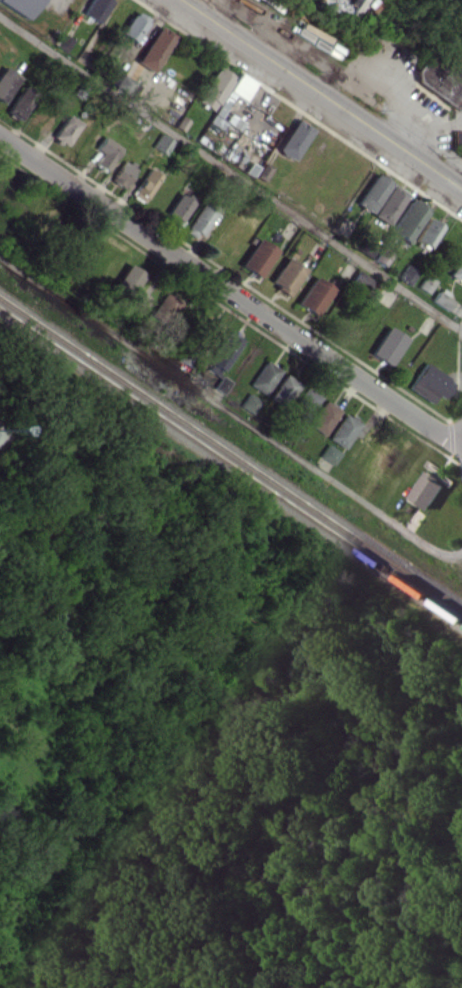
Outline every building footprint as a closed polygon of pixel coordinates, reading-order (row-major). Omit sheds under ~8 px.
[(27,19),(39,0),(0,0),(0,2),(27,19)] [(98,23),(113,1),(111,0),(91,0),(83,13),(98,23)] [(121,33),(134,42),(150,20),(136,11),(121,33)] [(137,63),(153,72),(175,35),(159,25),(137,63)] [(461,92),(461,58),(456,54),(448,66),(430,54),(413,80),(453,106),(461,92)] [(20,77),(4,66),(0,72),(0,101),(3,103),(20,77)] [(197,101),(213,110),(234,75),(219,66),(197,101)] [(129,95),(137,82),(123,73),(115,85),(129,95)] [(6,112),(19,121),(38,94),(25,85),(6,112)] [(66,145),(82,123),(68,114),(53,136),(66,145)] [(278,152),(295,161),(313,127),(295,118),(278,152)] [(457,129),(451,151),(461,158),(461,130),(457,129)] [(153,147),(166,155),(174,140),(160,133),(153,147)] [(106,171),(122,147),(105,135),(95,150),(100,154),(94,163),(106,171)] [(137,165),(123,158),(112,181),(126,188),(137,165)] [(145,203),(162,175),(149,167),(132,196),(145,203)] [(357,204),(388,224),(408,193),(376,173),(357,204)] [(193,201),(178,193),(166,217),(181,225),(193,201)] [(408,242),(426,210),(409,200),(390,232),(408,242)] [(199,238),(217,211),(203,201),(185,229),(199,238)] [(431,248),(442,224),(427,216),(415,241),(431,248)] [(241,267),(261,277),(276,248),(256,238),(241,267)] [(395,245),(385,239),(372,259),(381,266),(395,245)] [(449,276),(461,283),(461,253),(449,276)] [(305,268),(285,257),(270,283),(289,295),(305,268)] [(113,287),(129,297),(145,274),(129,263),(113,287)] [(410,284),(418,271),(407,264),(399,277),(410,284)] [(367,291),(374,280),(358,270),(351,281),(367,291)] [(428,293),(436,280),(426,274),(418,287),(428,293)] [(334,288),(315,276),(296,303),(316,316),(334,288)] [(433,300),(448,309),(454,298),(439,289),(433,300)] [(169,325),(183,303),(166,292),(152,314),(169,325)] [(213,340),(223,326),(212,318),(202,332),(213,340)] [(370,353),(389,366),(407,338),(388,325),(370,353)] [(209,362),(222,371),(243,340),(229,331),(209,362)] [(250,384),(266,395),(282,370),(266,359),(250,384)] [(438,394),(444,398),(455,382),(425,362),(409,388),(432,403),(438,394)] [(284,408),(302,385),(287,374),(269,397),(284,408)] [(223,394),(231,381),(222,375),(214,388),(223,394)] [(308,421),(320,395),(304,388),(292,414),(308,421)] [(253,414),(262,400),(249,392),(240,406),(253,414)] [(325,435),(341,410),(326,400),(309,425),(325,435)] [(344,412),(330,440),(347,448),(361,421),(344,412)] [(320,456),(333,464),(341,452),(327,444),(320,456)] [(445,483),(426,470),(408,496),(428,509),(445,483)]
